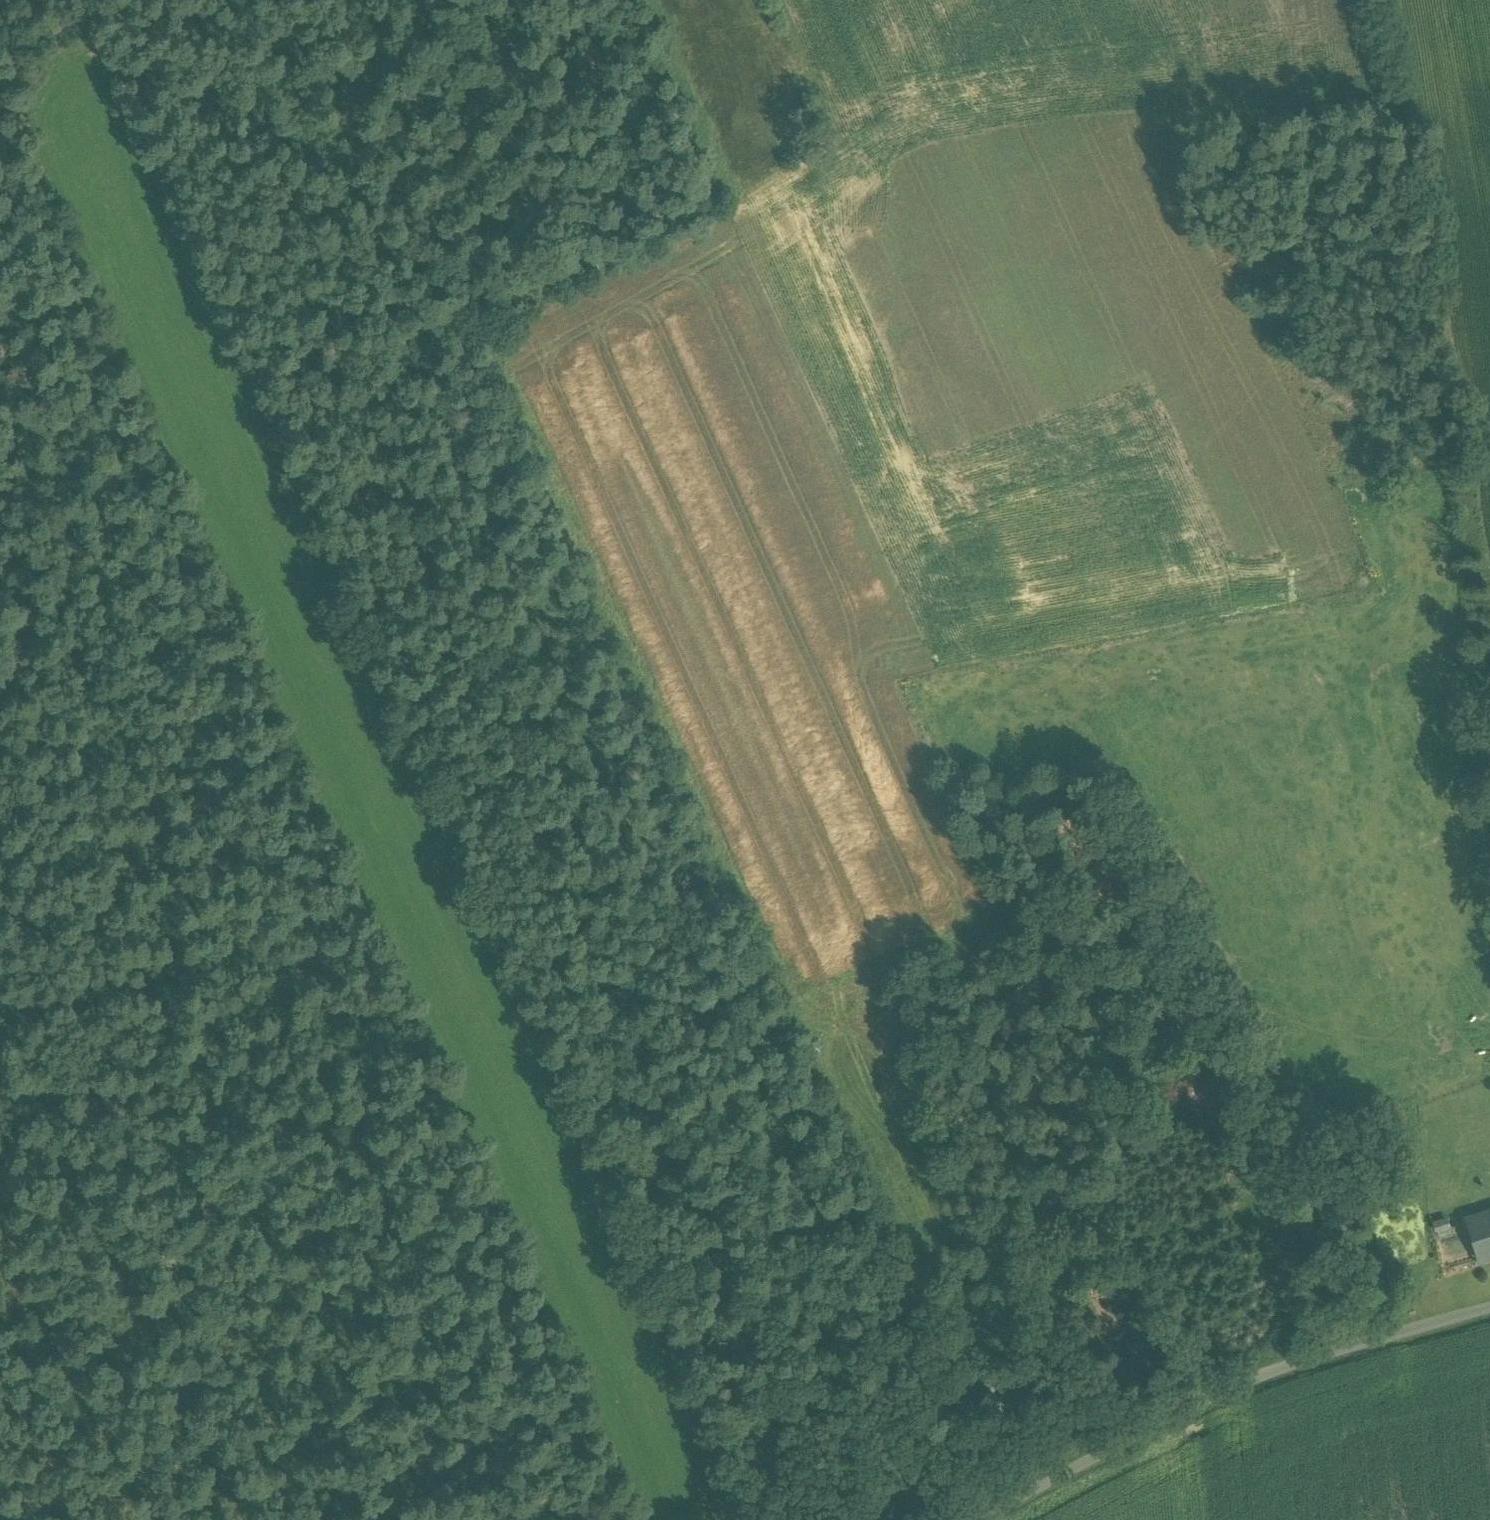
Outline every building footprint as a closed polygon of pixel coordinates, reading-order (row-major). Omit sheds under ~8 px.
[(1467,1219),(1480,1260),(1489,1256),(1489,1212),(1467,1219)]
